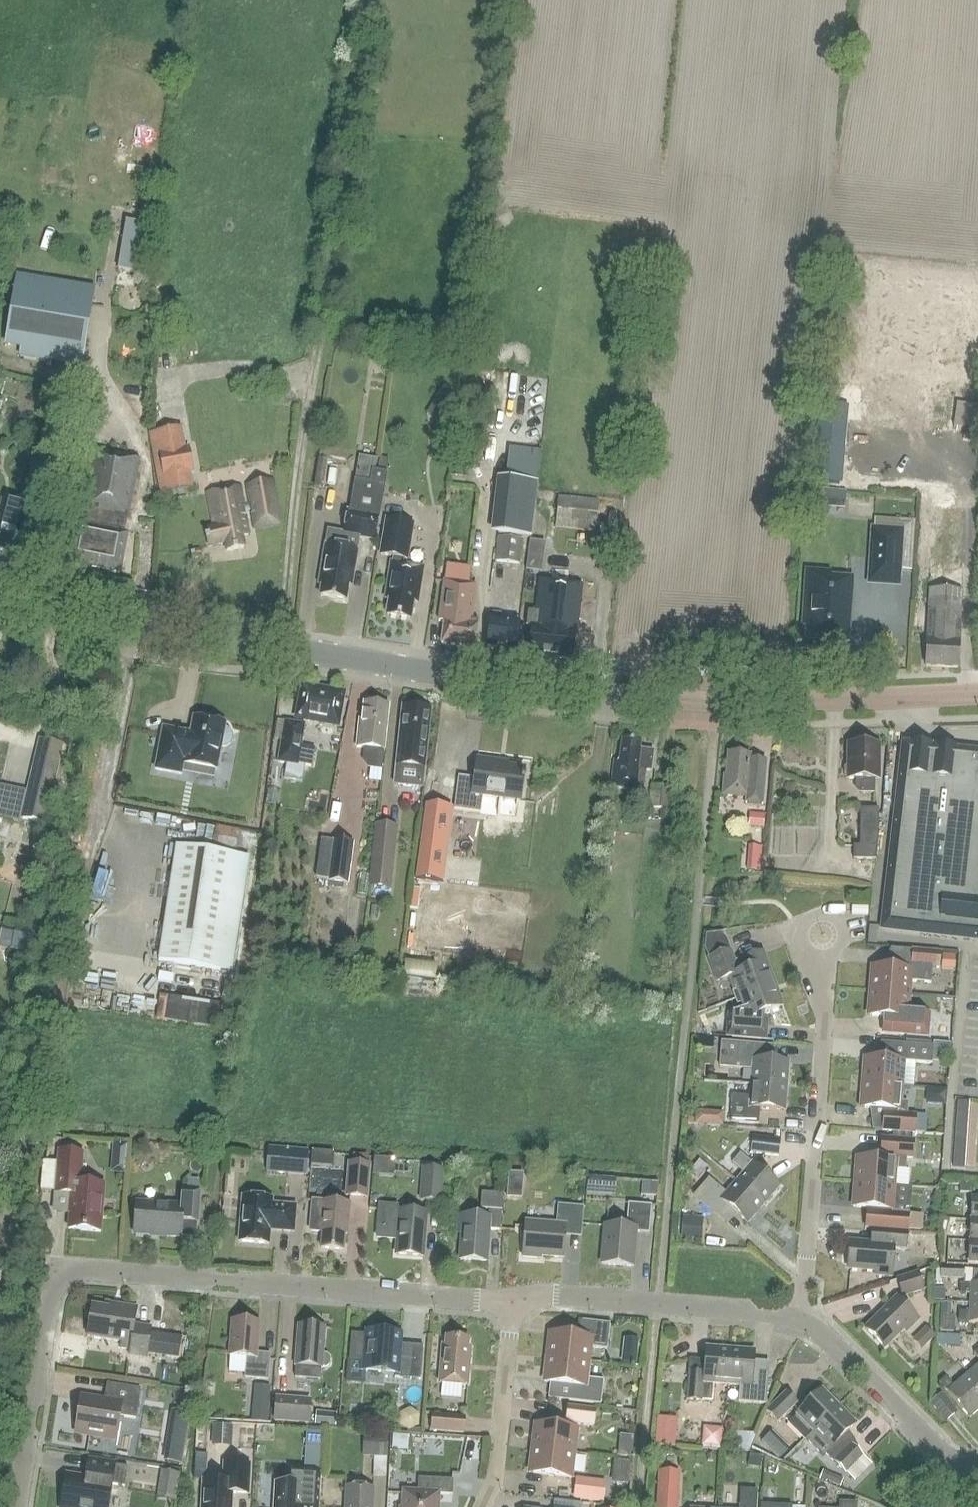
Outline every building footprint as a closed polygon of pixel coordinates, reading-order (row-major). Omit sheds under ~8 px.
[(144,275),(153,225),(124,220),(116,270),(120,271),(141,274),(144,275)] [(13,290),(4,336),(83,351),(92,304),(13,290)] [(391,355),(377,353),(376,360),(390,363),(391,355)] [(820,402),(813,482),(819,483),(836,484),(841,485),(848,405),(820,402)] [(181,426),(155,431),(147,433),(159,494),(193,488),(190,472),(193,471),(188,446),(185,447),(181,426)] [(460,440),(457,459),(476,461),(478,443),(460,440)] [(127,516),(139,460),(91,450),(80,504),(81,504),(77,524),(75,524),(66,568),(85,571),(85,568),(119,573),(126,534),(124,534),(127,516)] [(377,471),(375,470),(377,457),(358,454),(356,467),(349,511),(346,511),(342,536),(375,541),(388,458),(379,456),(377,471)] [(537,482),(496,477),(490,533),(531,537),(537,482)] [(253,526),(277,524),(272,484),(248,486),(253,526)] [(810,505),(844,507),(845,491),(811,488),(810,505)] [(241,535),(246,534),(237,489),(208,494),(214,527),(203,531),(208,546),(224,543),(226,551),(243,546),(241,535)] [(597,499),(557,495),(554,527),(594,531),(597,499)] [(0,506),(0,549),(30,557),(38,530),(24,526),(29,508),(1,501),(0,506)] [(386,615),(410,619),(414,593),(418,593),(422,568),(402,564),(403,558),(406,558),(412,523),(386,519),(380,554),(392,556),(391,563),(391,562),(385,598),(389,599),(386,615)] [(900,588),(903,529),(869,527),(866,586),(900,588)] [(525,539),(497,536),(494,561),(522,564),(525,539)] [(349,575),(352,575),(356,549),(325,544),(318,583),(321,584),(319,596),(345,600),(349,575)] [(807,637),(845,639),(849,580),(829,578),(829,587),(811,586),(807,637)] [(577,631),(582,585),(538,579),(534,611),(526,610),(525,627),(530,627),(527,656),(572,661),(576,631),(577,631)] [(474,648),(477,620),(471,620),(475,587),(443,583),(438,620),(443,621),(441,643),(474,648)] [(957,668),(960,589),(929,588),(925,666),(957,668)] [(501,648),(503,651),(510,652),(513,650),(516,650),(519,622),(500,620),(501,613),(492,612),(491,619),(489,619),(486,646),(501,648)] [(337,724),(342,694),(302,686),(297,717),(337,724)] [(362,702),(358,747),(363,748),(362,762),(367,768),(382,769),(383,750),(384,750),(388,705),(362,702)] [(401,704),(393,785),(421,787),(423,767),(425,753),(430,709),(430,706),(401,704)] [(226,728),(224,727),(225,723),(193,717),(190,733),(163,728),(155,769),(180,774),(181,771),(214,778),(220,746),(223,747),(225,746),(230,744),(232,739),(232,734),(229,729),(226,728)] [(297,765),(304,723),(284,720),(277,761),(297,765)] [(38,738),(20,817),(46,823),(64,744),(38,738)] [(650,771),(652,751),(640,749),(640,742),(623,740),(620,761),(616,761),(613,786),(643,790),(645,770),(650,771)] [(955,749),(955,748),(934,746),(934,747),(930,746),(931,745),(909,743),(909,744),(903,743),(882,928),(977,939),(977,752),(955,749)] [(879,780),(879,745),(847,744),(847,780),(860,780),(860,793),(874,793),(874,779),(879,780)] [(762,806),(765,761),(749,759),(749,755),(727,753),(726,775),(723,775),(722,795),(746,797),(745,805),(762,806)] [(520,800),(523,769),(496,765),(497,761),(476,759),(474,778),(459,776),(455,809),(481,812),(483,795),(520,800)] [(286,764),(283,780),(301,783),(304,767),(286,764)] [(672,787),(650,785),(648,809),(670,811),(672,787)] [(441,882),(451,807),(425,803),(415,878),(441,882)] [(878,835),(878,806),(859,806),(858,843),(853,843),(852,857),(875,859),(878,835)] [(764,814),(749,813),(748,826),(763,827),(764,814)] [(6,843),(11,820),(0,817),(0,842),(6,843)] [(396,825),(376,823),(370,887),(389,889),(396,825)] [(217,824),(212,839),(236,846),(240,831),(217,824)] [(353,842),(333,839),(333,841),(320,839),(315,878),(328,880),(328,881),(348,884),(353,842)] [(763,869),(764,843),(749,843),(748,868),(763,869)] [(249,856),(175,845),(158,960),(232,971),(249,856)] [(0,934),(0,948),(10,950),(45,956),(49,933),(15,926),(2,924),(0,934)] [(716,981),(730,976),(737,998),(773,984),(762,952),(735,962),(727,940),(704,948),(716,981)] [(903,948),(902,968),(871,966),(869,990),(909,993),(910,980),(930,981),(931,966),(939,967),(940,950),(903,948)] [(762,1020),(763,1013),(781,1006),(773,984),(737,998),(742,1011),(733,1014),(731,1037),(766,1040),(768,1020),(762,1020)] [(907,1011),(909,993),(869,990),(867,1015),(882,1016),(881,1031),(926,1035),(928,1013),(907,1011)] [(226,1029),(230,1005),(160,994),(156,1018),(226,1029)] [(751,1082),(786,1086),(788,1062),(759,1060),(761,1044),(721,1041),(719,1066),(752,1068),(751,1082)] [(862,1082),(901,1085),(903,1061),(931,1063),(933,1045),(901,1043),(899,1060),(864,1058),(862,1082)] [(785,1110),(786,1086),(751,1082),(749,1096),(732,1095),(730,1121),(758,1123),(759,1108),(785,1110)] [(900,1101),(901,1085),(862,1082),(860,1107),(898,1110),(898,1113),(884,1112),(882,1130),(914,1132),(916,1115),(906,1114),(907,1102),(900,1101)] [(968,1100),(956,1099),(955,1109),(967,1109),(968,1100)] [(967,1109),(955,1109),(955,1118),(967,1119),(967,1109)] [(723,1112),(695,1110),(694,1124),(722,1126),(723,1112)] [(966,1128),(967,1119),(955,1118),(954,1128),(966,1128)] [(966,1128),(954,1128),(953,1137),(965,1138),(966,1128)] [(753,1135),(750,1152),(778,1156),(781,1139),(753,1135)] [(965,1138),(953,1137),(953,1146),(965,1147),(965,1138)] [(856,1157),(854,1182),(894,1185),(895,1169),(905,1169),(906,1158),(912,1158),(914,1141),(881,1138),(880,1159),(856,1157)] [(127,1143),(113,1142),(111,1172),(125,1174),(127,1143)] [(265,1171),(307,1170),(307,1146),(264,1148),(265,1171)] [(965,1147),(953,1146),(952,1156),(964,1157),(965,1147)] [(309,1163),(333,1164),(333,1150),(310,1149),(309,1163)] [(68,1228),(100,1231),(104,1185),(80,1183),(82,1153),(58,1151),(55,1192),(71,1194),(68,1228)] [(736,1181),(763,1204),(779,1186),(740,1153),(732,1162),(743,1172),(736,1181)] [(964,1157),(952,1156),(952,1165),(964,1166),(964,1157)] [(53,1192),(56,1162),(42,1161),(40,1191),(53,1192)] [(370,1165),(348,1163),(345,1196),(368,1198),(370,1165)] [(444,1169),(422,1167),(419,1201),(442,1202),(444,1169)] [(601,1175),(587,1175),(586,1192),(600,1193),(601,1175)] [(510,1178),(510,1201),(527,1202),(527,1179),(510,1178)] [(747,1223),(763,1204),(736,1181),(726,1193),(708,1178),(693,1195),(717,1216),(727,1205),(747,1223)] [(854,1182),(852,1206),(865,1207),(864,1228),(870,1229),(907,1232),(908,1214),(892,1213),(892,1209),(894,1185),(854,1182)] [(134,1234),(179,1237),(181,1221),(197,1222),(199,1191),(182,1189),(181,1205),(136,1202),(134,1234)] [(500,1230),(503,1194),(481,1192),(480,1209),(489,1209),(488,1217),(458,1215),(457,1232),(462,1232),(460,1259),(486,1261),(488,1229),(500,1230)] [(269,1230),(293,1232),(295,1206),(271,1204),(272,1199),(242,1196),(238,1242),(268,1244),(269,1230)] [(977,1219),(977,1197),(970,1197),(969,1219),(977,1219)] [(308,1230),(319,1231),(322,1232),(320,1248),(343,1250),(344,1233),(347,1234),(349,1203),(311,1200),(308,1230)] [(626,1227),(605,1225),(602,1264),(632,1266),(635,1232),(649,1233),(651,1205),(628,1203),(626,1227)] [(541,1256),(563,1258),(565,1229),(582,1230),(583,1206),(557,1204),(556,1223),(525,1221),(522,1257),(540,1259),(541,1256)] [(425,1212),(395,1210),(395,1206),(378,1205),(376,1237),(397,1239),(396,1254),(422,1256),(425,1212)] [(703,1217),(682,1216),(681,1238),(701,1239),(703,1217)] [(948,1219),(941,1217),(938,1230),(946,1232),(948,1219)] [(969,1219),(968,1241),(977,1241),(977,1219),(969,1219)] [(849,1241),(847,1268),(875,1270),(874,1274),(891,1276),(893,1248),(905,1249),(907,1232),(870,1229),(869,1243),(849,1241)] [(968,1241),(967,1263),(977,1263),(977,1241),(968,1241)] [(940,1277),(963,1279),(964,1270),(940,1268),(940,1277)] [(895,1277),(901,1297),(924,1290),(918,1270),(895,1277)] [(969,1303),(977,1303),(977,1283),(970,1283),(960,1283),(959,1293),(969,1294),(969,1303)] [(906,1331),(918,1319),(896,1297),(865,1328),(883,1347),(903,1328),(906,1331)] [(109,1308),(91,1305),(87,1337),(121,1342),(120,1347),(130,1349),(129,1355),(146,1357),(150,1327),(134,1324),(136,1307),(109,1303),(109,1308)] [(969,1303),(968,1311),(958,1311),(958,1322),(968,1322),(968,1323),(977,1323),(977,1303),(969,1303)] [(244,1378),(268,1379),(270,1354),(256,1352),(258,1322),(232,1320),(229,1356),(246,1357),(244,1378)] [(546,1357),(588,1362),(590,1347),(607,1349),(610,1323),(578,1320),(576,1335),(549,1332),(546,1357)] [(320,1379),(321,1367),(325,1367),(329,1364),(330,1357),(327,1353),(322,1353),(324,1327),(298,1325),(294,1377),(320,1379)] [(921,1349),(935,1336),(926,1326),(912,1339),(921,1349)] [(348,1362),(365,1363),(364,1371),(395,1373),(394,1377),(420,1379),(423,1345),(398,1343),(399,1333),(367,1331),(367,1334),(350,1333),(348,1362)] [(168,1334),(166,1355),(180,1356),(182,1335),(168,1334)] [(467,1385),(470,1347),(467,1347),(468,1339),(445,1337),(445,1345),(442,1345),(439,1383),(467,1385)] [(713,1383),(727,1384),(730,1348),(706,1347),(704,1372),(689,1371),(687,1399),(712,1401),(713,1383)] [(730,1348),(727,1384),(751,1386),(754,1350),(730,1348)] [(543,1381),(570,1384),(569,1400),(600,1404),(603,1379),(587,1378),(588,1362),(546,1357),(543,1381)] [(977,1386),(977,1364),(967,1374),(977,1386)] [(967,1374),(953,1386),(945,1376),(938,1382),(969,1417),(977,1409),(977,1386),(967,1374)] [(769,1379),(756,1378),(754,1403),(768,1404),(769,1379)] [(106,1383),(104,1401),(80,1398),(77,1416),(74,1418),(73,1423),(75,1427),(75,1432),(116,1438),(119,1416),(135,1418),(140,1389),(106,1383)] [(143,1406),(164,1407),(164,1387),(143,1387),(143,1406)] [(813,1431),(838,1406),(822,1389),(796,1414),(813,1431)] [(796,1402),(785,1391),(765,1411),(777,1422),(796,1402)] [(928,1403),(945,1421),(957,1411),(941,1392),(928,1403)] [(311,1399),(275,1396),(273,1421),(309,1423),(311,1399)] [(595,1408),(567,1405),(564,1423),(593,1427),(595,1408)] [(862,1456),(852,1445),(855,1442),(846,1433),(855,1423),(838,1406),(813,1431),(805,1439),(822,1456),(826,1453),(833,1461),(845,1473),(862,1456)] [(410,1408),(399,1413),(399,1425),(408,1431),(418,1426),(419,1415),(410,1408)] [(464,1417),(431,1413),(430,1430),(463,1433),(464,1417)] [(531,1448),(574,1453),(577,1429),(534,1423),(531,1448)] [(233,1425),(212,1424),(211,1445),(232,1446),(233,1425)] [(702,1445),(720,1446),(721,1429),(703,1428),(702,1445)] [(315,1463),(321,1431),(308,1429),(306,1441),(308,1442),(305,1461),(315,1463)] [(753,1433),(735,1432),(734,1449),(746,1449),(753,1433)] [(388,1434),(363,1433),(361,1456),(386,1457),(388,1434)] [(408,1435),(392,1434),(391,1449),(407,1451),(408,1435)] [(571,1477),(574,1453),(531,1448),(529,1472),(571,1477)] [(65,1477),(60,1506),(107,1506),(111,1484),(124,1486),(127,1466),(88,1460),(85,1480),(65,1477)] [(232,1492),(248,1493),(249,1464),(223,1462),(222,1480),(202,1479),(201,1506),(231,1506),(232,1492)] [(180,1473),(160,1470),(156,1496),(176,1499),(180,1473)] [(273,1506),(318,1506),(320,1472),(291,1470),(291,1483),(275,1482),(273,1506)] [(679,1471),(656,1470),(655,1506),(678,1506),(679,1471)] [(843,1479),(822,1470),(819,1479),(840,1487),(843,1479)] [(605,1481),(575,1477),(572,1499),(602,1502),(605,1481)] [(437,1494),(452,1494),(452,1480),(418,1478),(417,1492),(404,1492),(403,1506),(437,1506),(437,1494)] [(373,1488),(345,1487),(344,1506),(372,1506),(373,1488)] [(756,1490),(740,1489),(739,1506),(755,1506),(756,1490)]
